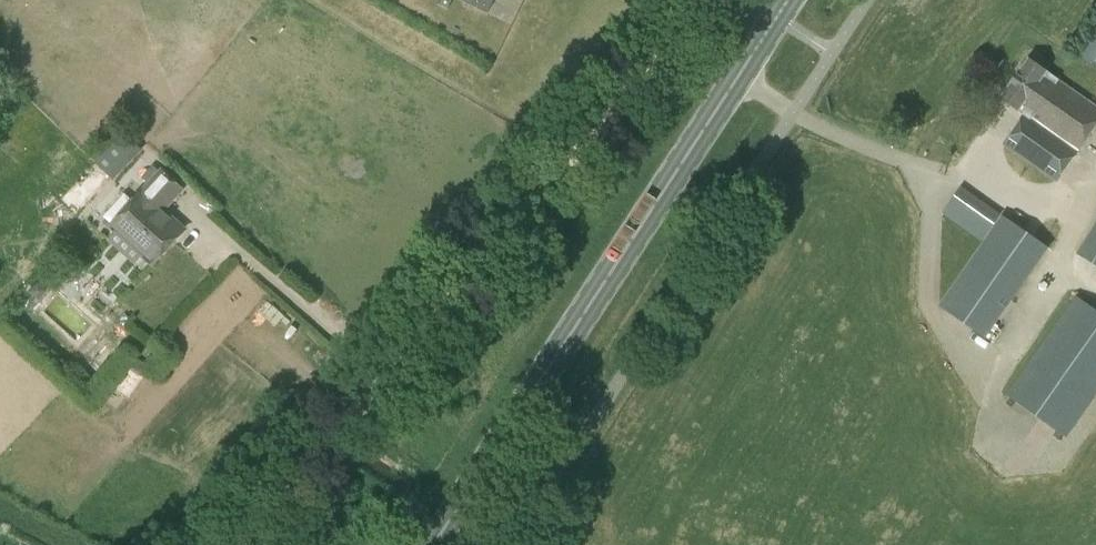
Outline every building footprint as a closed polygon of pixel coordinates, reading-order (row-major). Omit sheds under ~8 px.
[(487,14),(494,0),(461,0),(487,14)] [(1075,52),(1092,65),(1094,61),(1095,62),(1095,19),(1075,52)] [(1095,125),(1095,108),(1030,62),(1004,100),(1026,116),(1005,146),(1057,182),(1095,125)] [(95,163),(108,176),(127,155),(114,143),(95,163)] [(125,193),(103,217),(112,225),(110,227),(153,265),(174,242),(185,230),(164,211),(172,202),(183,190),(161,170),(138,196),(133,201),(125,193)] [(77,215),(86,196),(68,188),(59,206),(77,215)] [(983,242),(1001,216),(961,189),(944,215),(983,242)] [(985,338),(1047,248),(1003,217),(941,307),(985,338)] [(1077,254),(1095,266),(1095,223),(1077,254)] [(36,283),(27,292),(34,299),(39,298),(46,291),(36,283)] [(77,346),(96,324),(57,289),(38,310),(77,346)] [(1095,397),(1095,311),(1077,298),(1009,396),(1069,437),(1095,397)] [(75,379),(87,391),(96,382),(84,371),(75,379)]
